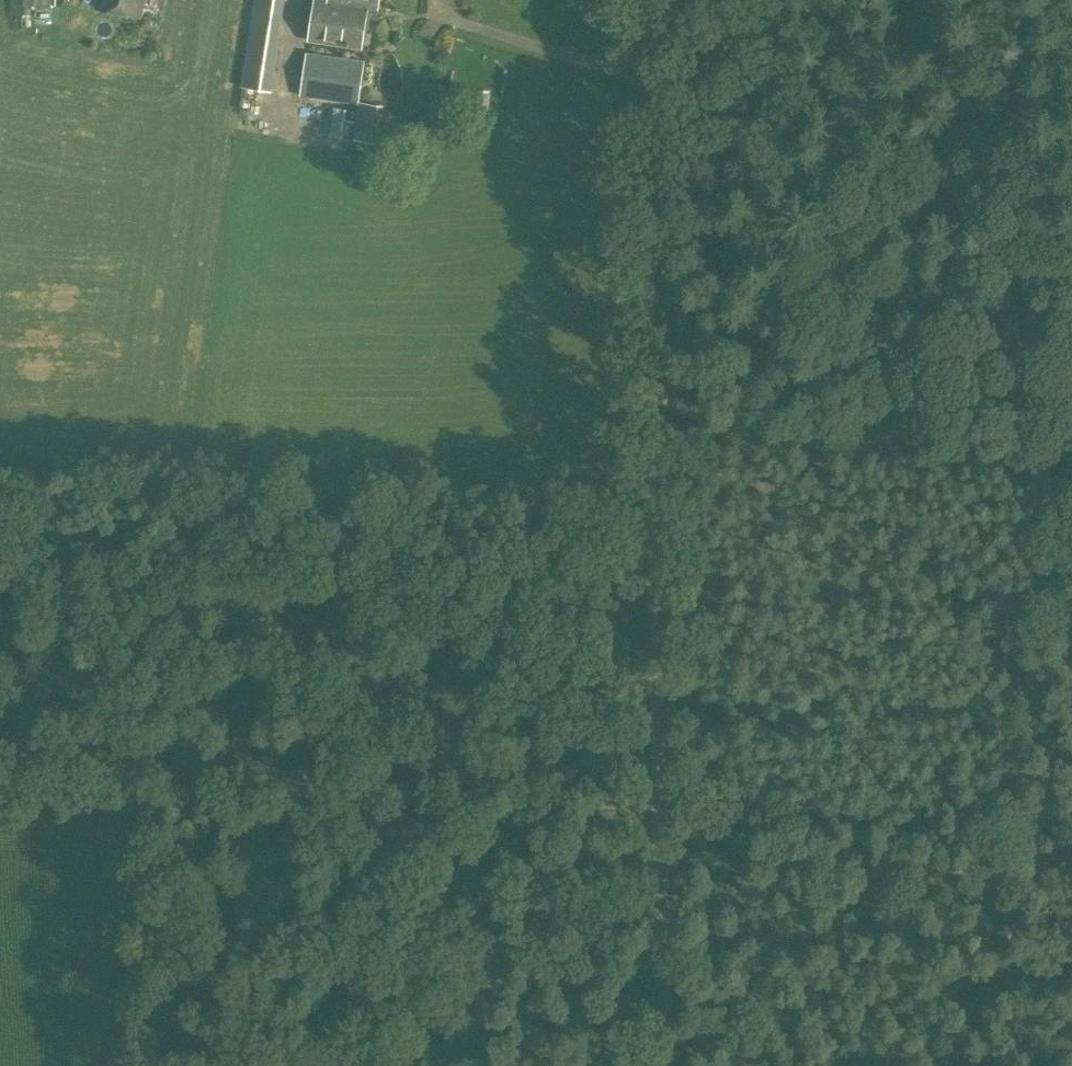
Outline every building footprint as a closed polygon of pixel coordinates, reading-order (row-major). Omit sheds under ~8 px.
[(144,0),(98,0),(97,6),(141,15),(144,0)] [(286,0),(254,0),(240,86),(272,91),(286,0)] [(320,0),(315,0),(309,38),(361,46),(367,12),(377,13),(379,0),(328,0),(328,1),(320,0)] [(378,142),(383,104),(360,102),(365,59),(305,51),(300,97),(357,104),(353,139),(378,142)] [(489,90),(477,90),(476,108),(488,108),(489,90)]
